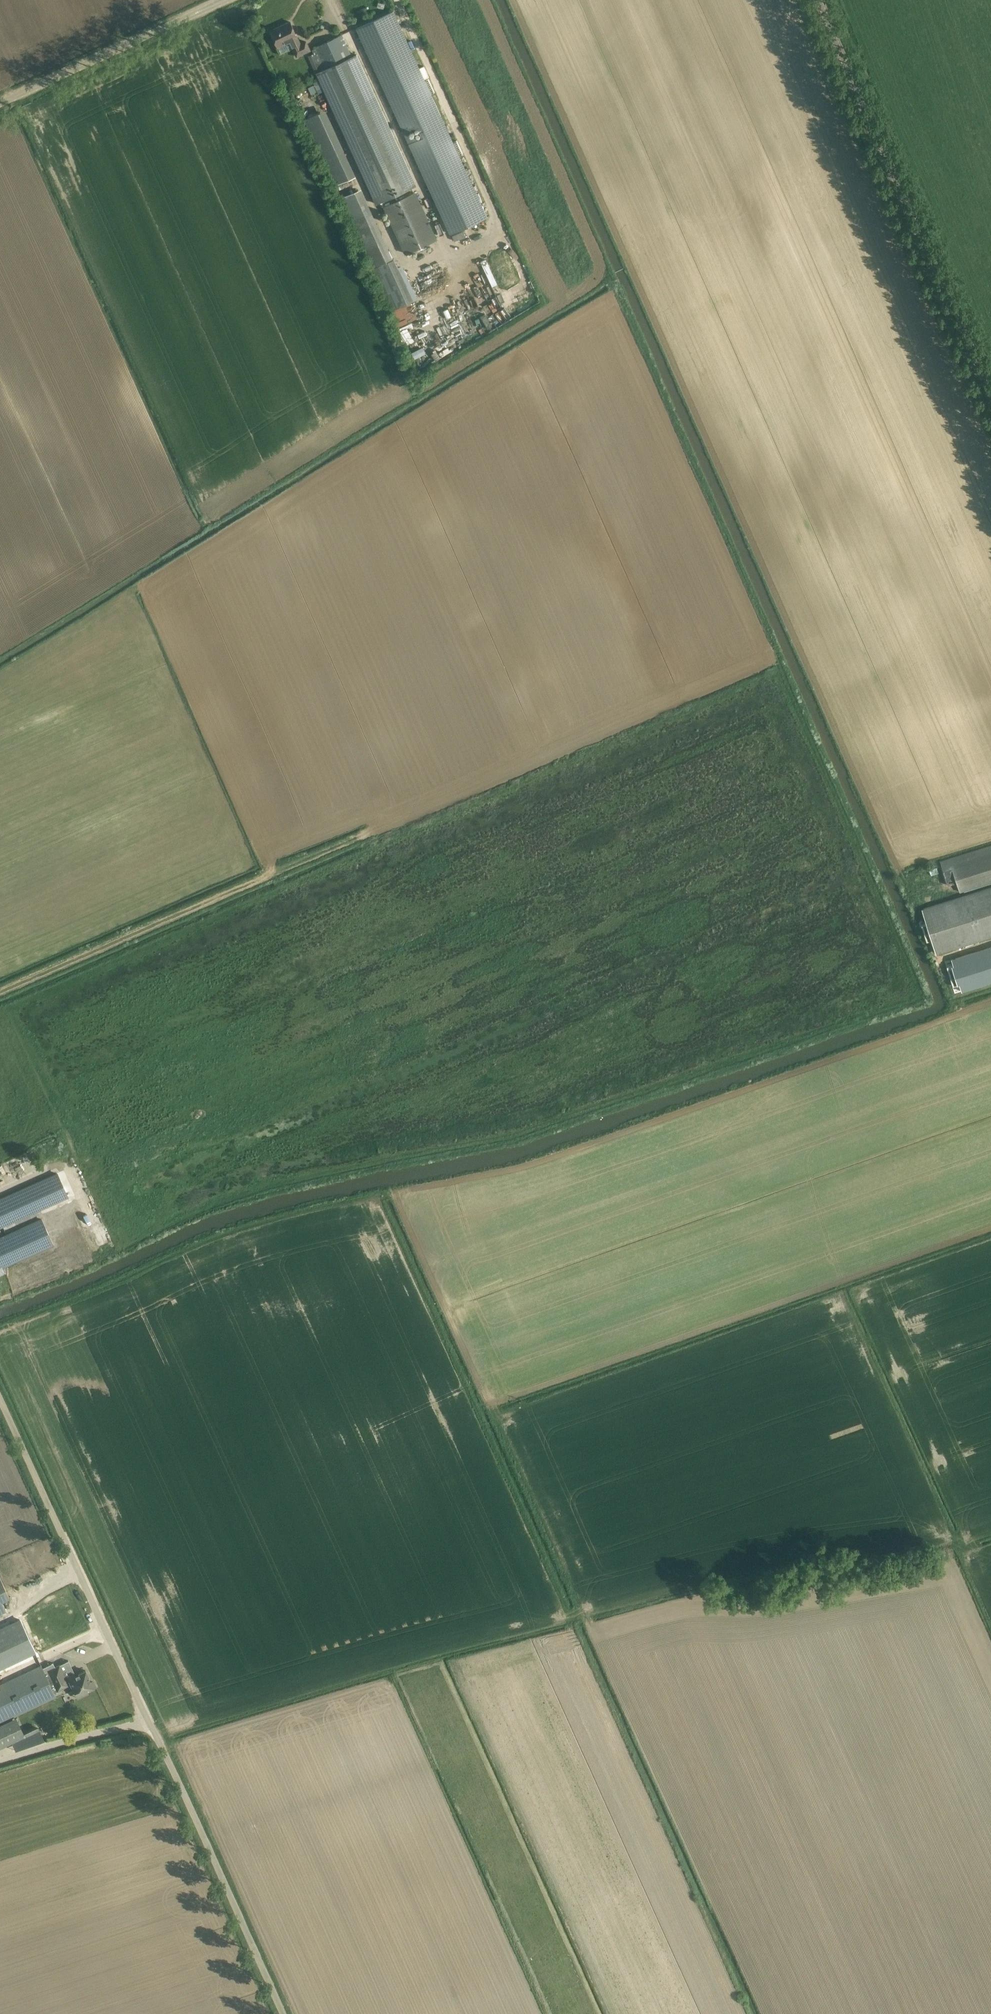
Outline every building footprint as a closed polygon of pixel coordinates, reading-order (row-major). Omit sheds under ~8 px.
[(386,14),(357,27),(359,32),(361,36),(362,38),(364,42),(392,103),(405,132),(416,127),(421,137),(412,141),(416,148),(411,150),(443,219),(449,234),(486,217),(474,189),(471,190),(456,157),(456,156),(463,154),(457,140),(450,143),(446,145),(428,105),(431,104),(427,96),(434,92),(428,79),(421,82),(421,81),(397,28),(400,27),(393,12),(386,15),(386,14)] [(297,37),(290,22),(270,31),(278,47),(291,41),(297,54),(309,49),(306,41),(300,44),(297,38),(297,37)] [(319,80),(313,83),(318,94),(324,91),(335,115),(375,204),(416,185),(376,97),(357,54),(351,57),(341,35),(313,48),(315,53),(323,70),(317,73),(316,73),(319,80)] [(313,85),(308,87),(311,94),(316,92),(313,85)] [(336,185),(357,176),(330,109),(308,118),(336,185)] [(437,239),(415,191),(383,206),(404,254),(437,239)] [(372,268),(393,258),(387,246),(366,255),(372,268)] [(393,258),(372,268),(377,281),(400,270),(399,268),(394,258),(393,258)] [(468,306),(474,303),(467,288),(461,291),(468,306)] [(484,320),(475,324),(478,334),(487,331),(484,320)] [(418,352),(421,357),(431,351),(428,346),(418,352)] [(940,862),(943,871),(952,868),(957,882),(960,892),(990,882),(990,846),(940,862)] [(921,925),(927,941),(931,940),(933,939),(938,953),(990,936),(990,887),(923,909),(928,923),(926,923),(921,925)] [(947,967),(953,986),(959,984),(962,991),(990,982),(990,947),(952,959),(953,965),(947,967)] [(2,1225),(37,1210),(58,1200),(48,1177),(0,1199),(0,1226),(2,1225)] [(2,1266),(2,1267),(12,1263),(53,1245),(41,1219),(6,1235),(0,1237),(0,1266),(2,1266)] [(0,1578),(0,1613),(5,1610),(0,1600),(9,1597),(0,1578)] [(0,1627),(0,1666),(17,1658),(25,1654),(34,1650),(22,1624),(19,1618),(0,1627)] [(55,1666),(47,1670),(48,1672),(57,1690),(57,1691),(70,1684),(72,1688),(74,1687),(78,1694),(86,1691),(96,1686),(93,1682),(91,1683),(85,1670),(75,1675),(74,1672),(65,1677),(62,1672),(72,1668),(68,1661),(59,1665),(55,1666)] [(46,1701),(55,1697),(53,1692),(57,1690),(48,1672),(47,1670),(55,1666),(54,1663),(42,1668),(41,1666),(7,1681),(6,1678),(0,1681),(0,1723),(46,1701)] [(15,1718),(0,1725),(0,1748),(23,1737),(15,1718)]
